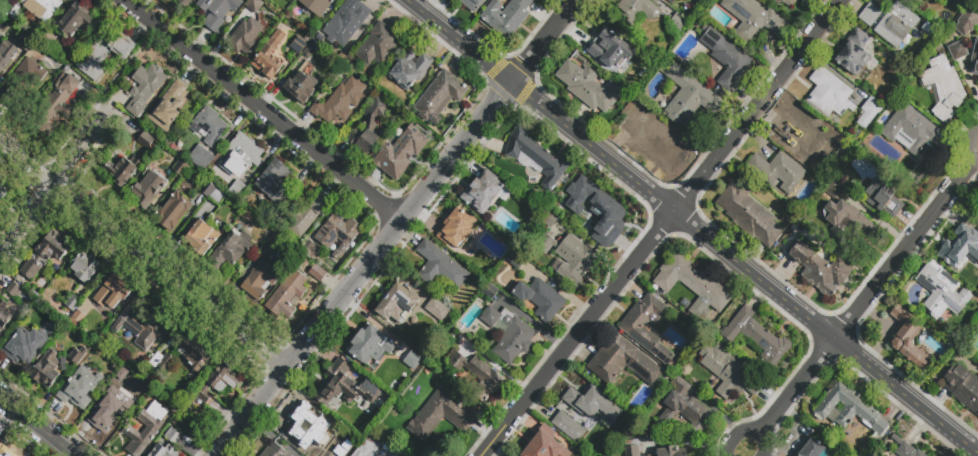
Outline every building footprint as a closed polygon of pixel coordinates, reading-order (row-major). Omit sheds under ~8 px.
[(20,3),(22,0),(57,0),(62,4),(45,24),(20,3)] [(195,6),(200,0),(240,0),(243,2),(234,14),(229,10),(222,19),(224,20),(214,33),(202,23),(206,18),(200,14),(202,11),(195,6)] [(245,6),(249,0),(259,0),(264,4),(256,14),(245,6)] [(318,18),(296,0),(332,0),(318,18)] [(322,32),(346,0),(358,0),(372,11),(343,48),(336,43),(333,46),(325,40),(328,37),(322,32)] [(474,13),(457,0),(485,0),(474,13)] [(502,12),(511,0),(533,0),(526,10),(530,13),(509,40),(479,16),(491,0),(496,0),(501,4),(498,9),(502,12)] [(617,7),(624,0),(648,0),(659,9),(660,18),(648,19),(647,15),(642,11),(630,26),(621,18),(625,13),(617,7)] [(721,5),(725,0),(751,0),(767,13),(771,8),(789,23),(778,37),(764,26),(749,45),(735,33),(743,22),(721,5)] [(790,8),(780,0),(796,0),(790,8)] [(6,19),(0,14),(0,7),(5,1),(14,9),(6,19)] [(920,19),(896,49),(873,31),(897,1),(920,19)] [(54,29),(74,2),(87,12),(86,14),(95,21),(86,33),(79,27),(75,32),(74,30),(67,39),(54,29)] [(870,27),(858,18),(870,3),(882,12),(870,27)] [(973,6),(977,10),(977,17),(977,18),(977,19),(977,22),(971,31),(969,30),(964,37),(953,29),(958,23),(956,21),(966,9),(969,11),(973,6)] [(10,16),(17,8),(31,20),(24,28),(10,16)] [(676,13),(687,22),(679,32),(668,23),(676,13)] [(249,17),(263,29),(253,41),(258,44),(247,58),(239,51),(236,55),(226,46),(231,40),(229,38),(243,21),(245,23),(249,17)] [(401,39),(381,64),(374,58),(367,66),(353,55),(370,34),(369,33),(379,20),(401,39)] [(921,28),(927,21),(933,26),(927,33),(921,28)] [(699,40),(710,26),(753,60),(728,92),(716,82),(727,68),(710,55),(713,51),(699,40)] [(865,65),(855,78),(833,61),(849,41),(846,40),(857,27),(870,38),(862,48),(866,52),(864,54),(869,58),(864,64),(865,65)] [(624,57),(617,66),(615,64),(610,70),(587,51),(606,28),(636,51),(628,60),(624,57)] [(40,39),(49,29),(61,40),(53,50),(40,39)] [(286,35),(270,55),(282,65),(271,79),(250,64),(278,29),(286,35)] [(121,33),(136,44),(123,61),(112,52),(92,78),(76,66),(104,30),(116,39),(121,33)] [(33,42),(25,51),(12,41),(20,31),(33,42)] [(288,48),(298,34),(308,42),(298,56),(288,48)] [(976,37),(977,37),(977,75),(971,74),(973,63),(970,62),(976,37)] [(11,59),(0,73),(0,46),(5,40),(16,49),(9,58),(11,59)] [(962,40),(968,55),(954,61),(947,47),(962,40)] [(47,72),(39,82),(37,80),(27,91),(31,94),(18,111),(2,98),(8,91),(4,88),(10,80),(9,79),(25,58),(23,57),(36,41),(46,49),(42,54),(36,49),(29,57),(47,72)] [(303,53),(310,43),(316,47),(308,57),(303,53)] [(422,53),(433,61),(425,72),(425,74),(420,81),(417,81),(407,93),(387,76),(406,51),(410,51),(414,53),(414,57),(413,59),(416,61),(422,53)] [(928,61),(943,54),(950,67),(953,66),(966,95),(961,101),(962,101),(957,109),(953,106),(951,109),(956,113),(946,125),(930,112),(939,100),(934,85),(920,88),(916,78),(919,77),(918,74),(931,68),(928,61)] [(623,90),(605,113),(596,107),(593,110),(566,89),(568,86),(555,76),(567,60),(577,67),(577,66),(583,71),(587,66),(599,75),(594,81),(604,89),(611,81),(623,90)] [(664,75),(673,63),(723,103),(713,115),(700,105),(690,117),(694,120),(687,129),(679,123),(677,126),(666,117),(668,115),(664,112),(682,89),(664,75)] [(156,65),(163,71),(162,72),(168,78),(159,89),(158,88),(145,104),(147,106),(137,118),(126,109),(134,98),(129,94),(135,87),(137,88),(140,85),(131,78),(140,66),(146,71),(152,64),(155,67),(156,65)] [(847,108),(840,117),(833,111),(827,119),(804,102),(816,85),(809,79),(820,65),(853,91),(846,99),(856,107),(852,112),(847,108)] [(437,126),(428,119),(426,121),(418,114),(420,112),(414,107),(444,69),(469,88),(458,103),(452,98),(438,115),(442,119),(437,126)] [(298,70),(305,76),(307,74),(318,83),(313,90),(315,91),(305,104),(282,87),(289,78),(291,80),(298,70)] [(53,85),(64,71),(80,83),(65,102),(74,109),(68,117),(59,110),(56,113),(58,114),(54,120),(52,118),(49,121),(56,126),(49,135),(28,119),(50,92),(51,93),(56,87),(53,85)] [(308,111),(316,100),(323,105),(340,83),(344,86),(352,76),(365,86),(360,92),(365,96),(356,108),(351,104),(347,108),(352,112),(345,122),(339,118),(336,122),(332,119),(329,124),(318,115),(317,117),(308,111)] [(178,80),(187,87),(186,89),(189,92),(181,102),(183,104),(177,111),(180,113),(174,121),(177,124),(169,135),(147,118),(178,80)] [(865,130),(856,123),(862,115),(859,113),(862,110),(861,109),(870,96),(883,106),(865,130)] [(345,140),(354,129),(357,132),(360,128),(363,130),(364,117),(362,114),(376,97),(388,107),(386,121),(376,119),(373,134),(379,139),(365,155),(354,146),(353,147),(345,140)] [(827,135),(806,162),(770,133),(795,102),(809,113),(808,115),(818,123),(815,126),(827,135)] [(945,135),(935,147),(929,142),(917,157),(896,141),(893,144),(880,133),(904,103),(945,135)] [(207,106),(220,116),(218,118),(229,127),(212,148),(204,142),(209,136),(193,124),(207,106)] [(670,170),(690,142),(675,131),(666,144),(644,128),(652,117),(636,106),(617,132),(670,170)] [(389,171),(377,162),(390,146),(392,148),(411,124),(429,138),(409,163),(403,158),(400,163),(397,161),(389,171)] [(518,160),(505,156),(508,143),(511,135),(516,129),(518,129),(517,131),(520,132),(520,135),(525,134),(527,136),(535,143),(537,142),(539,143),(540,144),(540,147),(558,161),(560,158),(569,166),(551,191),(541,185),(547,177),(541,172),(543,170),(520,152),(518,160)] [(146,149),(136,141),(143,132),(153,139),(146,149)] [(262,159),(256,165),(252,162),(239,180),(219,166),(228,154),(225,151),(240,132),(264,150),(259,156),(262,159)] [(187,157),(198,144),(213,157),(202,169),(187,157)] [(806,173),(788,196),(779,188),(783,184),(777,179),(771,187),(745,167),(755,154),(769,165),(779,151),(806,173)] [(124,157),(130,162),(135,155),(143,161),(121,189),(113,182),(114,180),(104,173),(106,170),(103,168),(108,162),(115,168),(124,157)] [(851,165),(860,156),(889,179),(891,178),(899,185),(893,195),(904,205),(893,219),(883,211),(880,214),(865,203),(870,197),(865,192),(874,181),(867,177),(863,181),(851,165)] [(189,167),(181,176),(171,168),(179,159),(189,167)] [(288,186),(275,203),(267,197),(268,196),(255,186),(276,159),(285,166),(284,168),(290,173),(284,182),(288,186)] [(147,168),(166,182),(143,212),(137,208),(139,205),(133,201),(136,198),(129,192),(136,182),(139,185),(146,176),(143,174),(147,168)] [(505,185),(482,215),(460,197),(471,184),(472,185),(477,178),(480,180),(487,170),(505,185)] [(617,238),(616,237),(611,243),(601,235),(611,222),(581,198),(579,200),(569,192),(579,179),(591,188),(592,187),(604,196),(605,194),(634,217),(617,238)] [(237,199),(228,192),(237,180),(246,187),(237,199)] [(836,200),(826,192),(834,181),(844,190),(836,200)] [(220,208),(200,192),(208,182),(228,198),(220,208)] [(784,230),(769,249),(725,214),(727,212),(715,203),(730,183),(734,186),(737,183),(750,192),(747,196),(775,217),(772,221),(784,230)] [(1,202),(0,201),(0,187),(8,193),(1,202)] [(177,191),(187,199),(187,200),(193,205),(173,231),(171,229),(168,232),(151,219),(160,207),(163,209),(177,191)] [(300,239),(287,229),(292,222),(284,215),(295,201),(308,210),(320,194),(329,201),(300,239)] [(859,212),(858,214),(880,231),(872,240),(863,233),(853,245),(843,237),(840,241),(829,232),(833,227),(826,221),(831,215),(824,210),(831,202),(836,207),(842,199),(859,212)] [(337,206),(347,214),(341,221),(345,223),(350,217),(362,227),(337,260),(329,254),(339,240),(336,238),(328,249),(313,237),(337,206)] [(273,226),(261,218),(269,207),(281,215),(273,226)] [(434,237),(444,224),(441,222),(450,210),(453,212),(457,207),(475,221),(472,225),(473,226),(471,228),(475,231),(463,246),(459,242),(454,248),(449,244),(447,247),(434,237)] [(188,245),(189,243),(183,238),(199,219),(219,235),(202,256),(188,245)] [(973,230),(977,234),(977,263),(967,254),(955,271),(936,256),(942,248),(941,247),(946,240),(951,243),(957,236),(953,233),(961,223),(972,231),(973,230)] [(73,246),(60,262),(51,255),(31,279),(19,269),(53,229),(73,246)] [(243,230),(253,238),(249,243),(253,246),(246,253),(244,252),(229,271),(221,264),(217,270),(206,261),(231,229),(239,235),(243,230)] [(586,278),(577,289),(556,272),(564,262),(567,265),(569,263),(555,252),(557,249),(553,246),(546,255),(534,246),(545,233),(561,245),(570,234),(598,256),(583,276),(586,278)] [(293,247),(285,258),(267,244),(274,234),(293,247)] [(430,286),(416,275),(428,260),(414,250),(424,238),(469,273),(456,291),(438,277),(430,286)] [(830,266),(837,257),(853,269),(838,288),(833,284),(832,286),(837,289),(829,299),(800,276),(806,268),(800,264),(798,264),(794,260),(794,259),(786,253),(797,239),(804,245),(806,245),(811,249),(811,251),(830,266)] [(312,260),(298,251),(306,240),(320,249),(312,260)] [(513,250),(525,260),(517,270),(505,260),(513,250)] [(76,273),(69,267),(82,251),(100,266),(85,284),(74,275),(76,273)] [(734,296),(720,314),(678,282),(667,296),(651,284),(660,272),(658,271),(667,260),(669,262),(677,252),(693,264),(692,266),(699,271),(700,270),(734,296)] [(478,274),(467,265),(475,255),(486,264),(478,274)] [(963,288),(965,290),(966,289),(972,293),(971,294),(973,296),(968,303),(967,302),(956,316),(947,308),(937,320),(929,314),(931,312),(922,305),(932,293),(914,279),(931,259),(943,268),(942,269),(960,284),(954,291),(958,294),(963,288)] [(279,275),(272,284),(270,282),(264,290),(265,291),(258,301),(239,287),(259,260),(279,275)] [(326,273),(319,281),(308,272),(315,264),(326,273)] [(307,290),(300,298),(295,295),(288,303),(296,310),(288,320),(281,314),(277,318),(263,307),(293,268),(307,279),(302,286),(307,290)] [(103,307),(92,298),(113,274),(132,290),(123,301),(121,299),(113,309),(106,303),(103,307)] [(566,301),(547,325),(534,314),(539,308),(529,300),(528,302),(525,300),(523,303),(508,291),(518,279),(530,289),(534,283),(533,282),(537,277),(566,301)] [(23,289),(14,299),(4,291),(13,281),(23,289)] [(397,282),(421,300),(402,325),(391,316),(387,321),(374,311),(397,282)] [(676,355),(667,366),(617,327),(639,300),(641,301),(648,292),(667,307),(660,316),(661,317),(654,326),(649,321),(647,324),(663,336),(659,342),(676,355)] [(71,294),(80,301),(67,317),(59,310),(71,294)] [(145,353),(133,343),(137,338),(122,326),(115,334),(109,330),(135,296),(146,305),(143,308),(153,317),(159,309),(170,318),(163,326),(168,330),(158,343),(155,340),(145,353)] [(441,323),(423,308),(433,297),(450,311),(441,323)] [(6,331),(0,339),(0,300),(6,305),(3,309),(13,317),(3,329),(6,331)] [(898,304),(912,315),(909,319),(922,329),(912,342),(931,357),(921,369),(892,346),(891,343),(895,339),(899,338),(895,336),(903,326),(889,315),(898,304)] [(533,344),(525,354),(522,351),(510,366),(492,352),(499,343),(497,341),(506,329),(497,322),(492,329),(478,318),(488,306),(500,315),(504,309),(514,316),(515,315),(536,332),(529,341),(533,344)] [(771,370),(762,363),(765,360),(759,356),(763,351),(740,332),(731,343),(719,334),(725,326),(727,328),(745,306),(754,313),(751,318),(776,338),(777,337),(781,339),(782,337),(792,344),(771,370)] [(73,323),(69,319),(77,309),(86,316),(78,326),(73,323)] [(366,330),(371,325),(388,339),(389,338),(398,346),(391,355),(385,350),(377,359),(379,361),(371,371),(349,353),(355,345),(351,342),(363,327),(366,330)] [(11,363),(0,354),(0,352),(19,327),(26,333),(28,330),(31,333),(34,329),(45,337),(30,357),(29,356),(24,362),(17,357),(11,363)] [(664,372),(651,387),(626,367),(610,387),(586,368),(614,332),(664,372)] [(210,362),(200,375),(191,367),(193,365),(182,356),(185,353),(177,347),(182,340),(210,362)] [(726,400),(715,391),(723,382),(699,363),(703,358),(698,354),(706,343),(712,348),(716,343),(729,354),(728,355),(759,380),(749,392),(746,389),(741,396),(734,390),(726,400)] [(86,351),(75,364),(66,357),(73,348),(77,351),(81,346),(86,351)] [(51,349),(59,356),(56,359),(61,363),(54,371),(59,376),(47,390),(40,384),(38,387),(27,377),(51,349)] [(401,362),(411,351),(423,360),(413,372),(401,362)] [(448,362),(456,352),(470,363),(476,356),(507,381),(493,397),(491,396),(484,404),(470,393),(480,380),(464,367),(460,372),(448,362)] [(177,361),(162,380),(147,368),(159,353),(164,357),(167,354),(177,361)] [(382,389),(370,403),(360,394),(352,404),(340,394),(332,404),(327,400),(322,406),(313,398),(329,378),(323,373),(338,356),(351,366),(345,374),(354,382),(353,383),(360,389),(368,378),(382,389)] [(222,361),(233,369),(229,374),(240,383),(234,392),(227,386),(221,394),(206,382),(222,361)] [(428,382),(417,374),(424,364),(435,372),(428,382)] [(970,372),(977,379),(977,416),(951,395),(952,393),(942,385),(947,379),(943,376),(952,366),(955,369),(958,365),(969,374),(970,372)] [(68,400),(62,408),(52,399),(65,383),(66,385),(81,366),(89,372),(92,368),(103,378),(92,392),(91,391),(87,396),(91,400),(82,411),(68,400)] [(666,429),(656,421),(668,406),(663,402),(672,390),(674,392),(677,388),(670,383),(676,374),(691,386),(684,394),(690,398),(692,396),(714,413),(694,439),(684,432),(692,422),(679,413),(666,429)] [(812,414),(838,381),(859,399),(881,416),(879,418),(889,425),(876,440),(878,442),(874,447),(867,442),(874,433),(854,417),(843,431),(826,418),(823,422),(812,414)] [(93,426),(82,418),(111,382),(122,391),(120,393),(130,401),(122,410),(115,404),(109,412),(115,418),(109,425),(100,417),(93,426)] [(622,410),(610,425),(595,413),(591,418),(585,413),(583,416),(561,398),(570,386),(583,396),(592,385),(606,395),(604,397),(622,410)] [(476,417),(463,433),(443,417),(423,442),(398,423),(389,434),(377,424),(392,405),(412,421),(439,387),(476,417)] [(201,388),(212,396),(205,404),(195,396),(201,388)] [(164,423),(138,455),(134,455),(124,448),(131,439),(126,435),(132,428),(138,433),(145,425),(137,420),(146,409),(147,410),(154,401),(168,412),(161,421),(164,423)] [(556,407),(575,420),(580,414),(560,401),(556,407)] [(288,421),(295,412),(301,417),(308,407),(322,419),(322,420),(328,425),(326,427),(328,429),(324,435),(321,433),(316,438),(314,437),(304,449),(292,440),(300,431),(288,421)] [(586,431),(576,443),(551,423),(560,411),(586,431)] [(174,445),(163,436),(171,427),(182,436),(174,445)] [(572,454),(570,455),(520,455),(541,429),(572,454)] [(918,450),(926,455),(898,455),(894,453),(900,445),(890,437),(893,433),(903,441),(904,441),(916,451),(918,450)] [(637,434),(640,455),(619,455),(618,451),(625,450),(623,436),(637,434)] [(825,448),(819,455),(799,455),(798,455),(811,438),(825,448)] [(379,445),(371,455),(350,455),(364,439),(379,445)] [(173,452),(178,455),(147,455),(157,443),(162,447),(166,442),(175,450),(173,452)] [(273,442),(291,455),(260,455),(267,447),(268,448),(273,442)] [(685,449),(685,455),(648,455),(657,455),(657,449),(678,447),(679,450),(685,449)]
